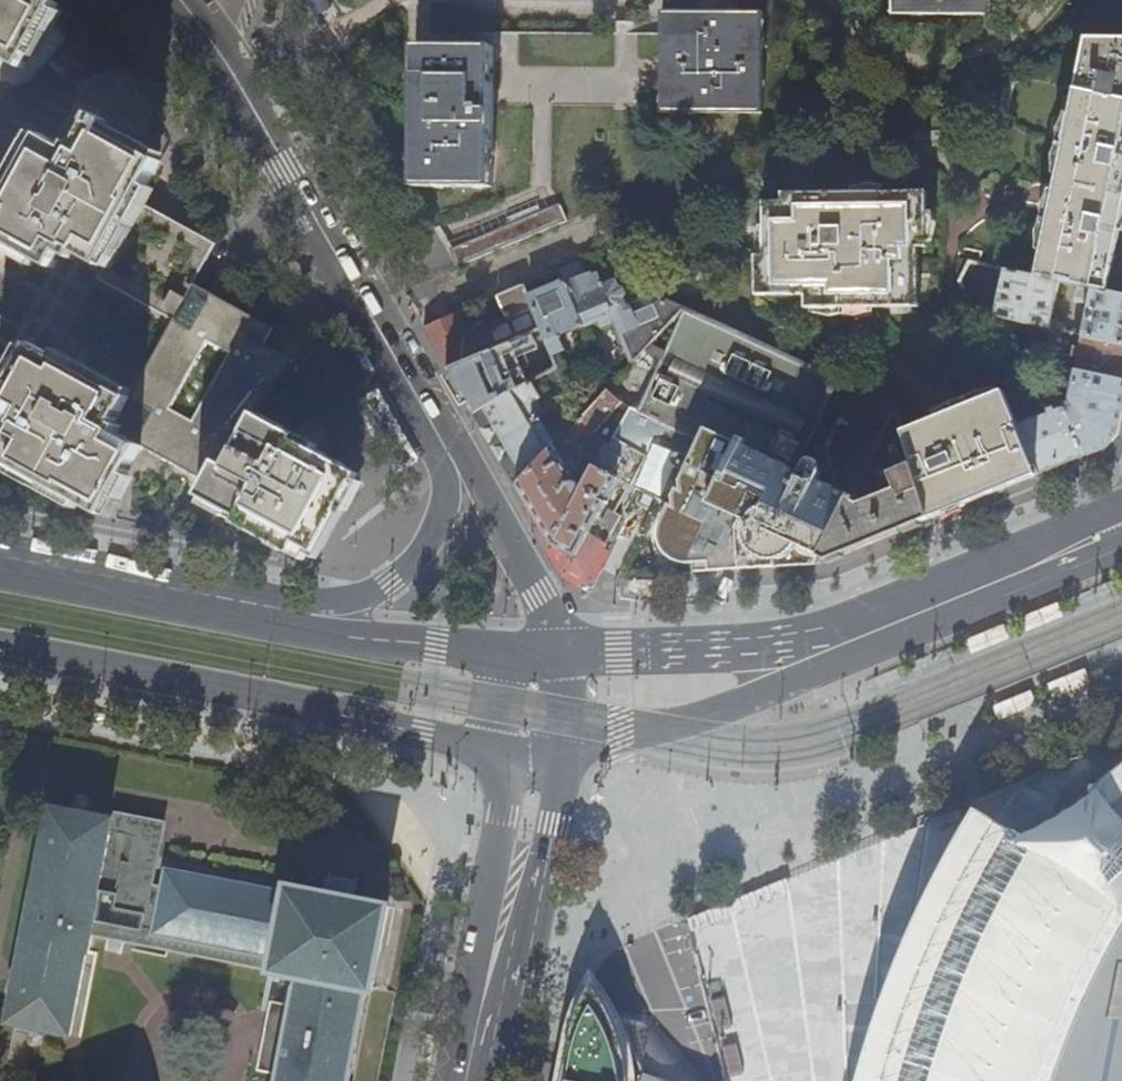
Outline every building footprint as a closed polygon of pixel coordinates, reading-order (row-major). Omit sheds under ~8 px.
[(1,61),(3,57),(24,68),(59,5),(49,0),(0,0),(0,61),(1,61)] [(894,14),(992,14),(992,0),(894,0),(894,14)] [(661,112),(763,113),(764,11),(714,11),(662,11),(662,85),(661,112)] [(1075,87),(1121,96),(1121,39),(1085,38),(1075,87)] [(415,66),(415,187),(493,187),(494,46),(415,46),(415,66)] [(9,241),(55,266),(66,244),(81,252),(82,249),(106,262),(138,204),(160,162),(136,149),(154,116),(124,64),(90,80),(55,144),(31,130),(0,186),(0,206),(6,209),(0,221),(0,236),(9,241)] [(1061,281),(1075,284),(1108,291),(1111,277),(1120,234),(1121,223),(1121,96),(1075,87),(1037,276),(1061,281)] [(800,296),(800,307),(915,308),(915,250),(923,250),(924,192),(780,191),(780,200),(760,200),(759,254),(750,255),(750,296),(800,296)] [(560,203),(448,250),(452,258),(457,266),(479,257),(536,234),(568,221),(560,203)] [(9,241),(0,258),(0,364),(15,336),(34,346),(131,399),(195,283),(215,247),(189,232),(175,225),(138,204),(106,262),(82,249),(81,252),(66,244),(55,266),(9,241)] [(565,280),(583,324),(600,316),(604,324),(619,319),(620,322),(616,328),(622,342),(629,344),(635,361),(684,308),(639,287),(636,289),(640,298),(624,304),(622,299),(624,296),(621,290),(618,289),(615,283),(606,286),(601,274),(591,278),(584,260),(570,266),(561,270),(565,280)] [(975,312),(977,313),(988,265),(971,262),(961,280),(975,312)] [(1054,319),(1061,281),(1037,276),(1007,269),(997,317),(1034,325),(1053,329),(1063,331),(1064,322),(1054,319)] [(548,287),(528,295),(542,327),(547,340),(583,324),(565,280),(548,287)] [(223,299),(195,283),(131,399),(113,430),(141,445),(192,473),(203,479),(209,472),(256,413),(297,362),(265,344),(274,327),(223,299)] [(1108,291),(1075,284),(1072,298),(1090,302),(1083,336),(1121,344),(1121,294),(1108,291)] [(506,293),(498,296),(505,315),(522,309),(531,332),(542,327),(528,295),(524,285),(506,293)] [(627,410),(613,436),(633,447),(618,475),(628,481),(627,483),(649,493),(673,505),(664,526),(662,538),(664,546),(665,549),(671,556),(677,561),(685,564),(689,565),(713,564),(713,569),(724,567),(801,564),(819,564),(851,497),(815,479),(817,473),(799,465),(796,470),(792,469),(835,378),(684,308),(635,361),(606,391),(622,405),(627,410)] [(426,330),(449,367),(512,340),(531,332),(522,309),(505,315),(485,323),(482,322),(479,323),(476,324),(475,328),(471,330),(472,333),(463,336),(461,330),(466,328),(463,321),(469,319),(465,310),(424,327),(426,330)] [(1047,357),(1053,329),(1034,325),(1047,357)] [(1083,336),(1081,346),(1076,345),(1074,355),(1079,357),(1077,369),(1085,370),(1121,378),(1121,344),(1083,336)] [(512,340),(449,367),(463,392),(476,414),(530,382),(512,340)] [(131,399),(34,346),(0,408),(0,409),(13,416),(6,429),(16,434),(4,457),(64,490),(104,512),(141,445),(113,430),(131,399)] [(1085,370),(1078,408),(1068,412),(1086,455),(1091,453),(1105,447),(1117,434),(1121,410),(1121,378),(1085,370)] [(1048,410),(1019,422),(1039,474),(1042,473),(1086,455),(1068,412),(1055,378),(1038,385),(1048,410)] [(530,382),(476,414),(478,417),(494,443),(538,416),(549,410),(532,381),(530,382)] [(589,439),(622,405),(606,391),(567,433),(575,441),(583,433),(589,439)] [(904,433),(912,459),(931,518),(956,507),(985,496),(1039,474),(1019,422),(1007,392),(904,433)] [(308,444),(256,413),(209,472),(212,474),(201,495),(241,517),(237,523),(275,544),(292,553),(297,542),(316,553),(360,475),(308,444)] [(538,416),(494,443),(516,480),(518,484),(555,445),(538,416)] [(587,533),(618,475),(633,447),(613,436),(607,447),(596,440),(588,454),(587,468),(583,474),(590,478),(584,488),(578,485),(571,473),(579,469),(571,456),(563,460),(555,445),(518,484),(522,490),(553,542),(555,545),(575,555),(587,533)] [(921,521),(931,518),(912,459),(860,480),(851,497),(819,564),(859,547),(921,521)] [(587,533),(575,555),(593,565),(605,542),(587,533)] [(555,545),(553,542),(551,547),(562,560),(569,569),(577,573),(586,578),(593,565),(575,555),(555,545)] [(1085,669),(1047,685),(1052,697),(1090,682),(1085,669)] [(1033,690),(995,706),(1001,719),(1039,704),(1033,690)] [(1113,739),(1076,766),(1041,804),(1016,839),(955,803),(931,843),(917,869),(900,901),(884,940),(829,943),(861,994),(794,1047),(839,1056),(833,1080),(1034,1080),(1049,1035),(1074,976),(1099,929),(1121,891),(1121,734),(1113,739)] [(367,989),(373,990),(389,908),(284,887),(283,893),(164,870),(160,869),(157,885),(147,883),(159,822),(116,814),(115,820),(51,807),(9,1022),(71,1034),(86,954),(88,954),(92,935),(268,970),(273,970),(269,991),(298,997),(289,1040),(281,1080),(349,1080),(367,989)] [(635,1072),(632,1046),(622,1014),(607,993),(590,976),(583,992),(579,1001),(576,1010),(570,1043),(564,1074),(564,1080),(636,1080),(635,1072)]
